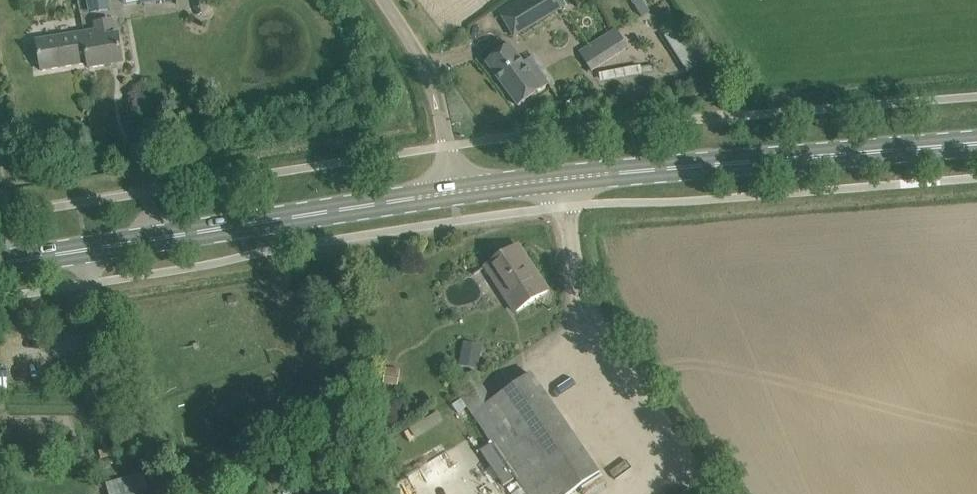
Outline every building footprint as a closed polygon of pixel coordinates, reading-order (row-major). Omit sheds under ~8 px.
[(89,13),(110,10),(109,0),(87,0),(89,13)] [(558,0),(518,0),(499,12),(514,38),(552,15),(551,13),(562,6),(558,0)] [(641,16),(650,11),(643,0),(634,0),(632,1),(641,16)] [(97,31),(86,33),(85,34),(90,63),(89,63),(90,67),(123,62),(119,35),(114,36),(112,20),(96,22),(97,31)] [(616,30),(580,52),(591,71),(628,49),(616,30)] [(85,32),(37,40),(42,70),(89,63),(89,68),(90,67),(89,63),(90,63),(85,34),(86,33),(85,32)] [(524,63),(510,44),(486,62),(519,106),(549,83),(530,58),(524,63)] [(519,245),(486,266),(516,311),(548,290),(519,245)] [(464,343),(459,366),(478,370),(483,347),(464,343)] [(400,371),(386,368),(383,384),(397,387),(400,371)] [(457,386),(454,388),(528,493),(570,493),(600,473),(531,374),(491,401),(474,375),(457,386)] [(491,446),(482,452),(504,486),(514,479),(491,446)] [(150,492),(145,474),(107,484),(110,493),(145,493),(150,492)]
